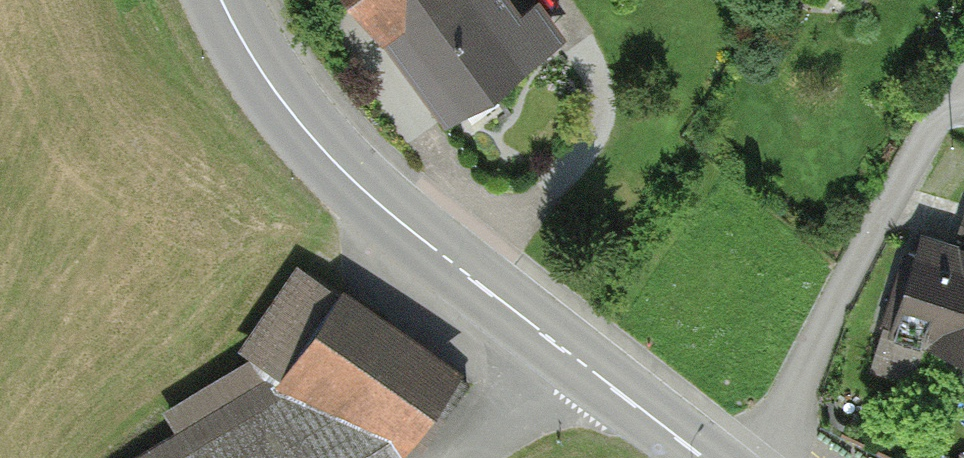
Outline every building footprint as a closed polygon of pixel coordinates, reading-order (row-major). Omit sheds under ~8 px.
[(444,124),(566,33),(542,0),(532,0),(519,10),(512,0),(351,0),(444,124)] [(963,345),(963,225),(957,248),(922,237),(917,255),(909,253),(887,321),(963,345)] [(402,454),(461,370),(300,258),(242,343),(283,371),(260,385),(245,360),(164,411),(179,435),(143,457),(396,457),(402,454)]
